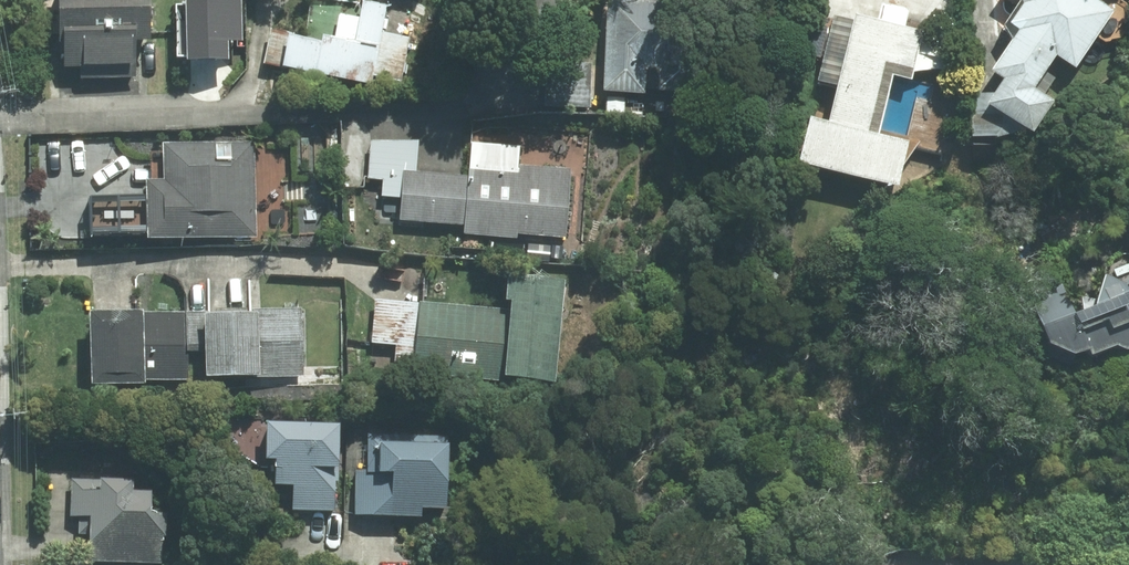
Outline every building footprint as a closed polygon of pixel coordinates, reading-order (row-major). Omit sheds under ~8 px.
[(49,67),(69,66),(69,79),(124,77),(123,43),(137,43),(136,0),(46,0),(49,67)] [(609,0),(595,0),(590,89),(670,93),(675,3),(609,0)] [(1076,0),(1001,0),(1009,6),(996,25),(1005,31),(977,73),(990,82),(974,106),(1016,135),(1037,104),(1018,91),(1042,56),(1061,69),(1098,15),(1076,0)] [(264,28),(256,64),(364,85),(365,75),(393,81),(402,39),(374,33),(379,7),(353,2),(350,17),(334,14),(329,38),(314,35),(312,43),(285,38),(286,33),(264,28)] [(812,126),(788,121),(777,165),(880,189),(891,145),(861,138),(876,75),(897,80),(908,36),(890,31),(894,13),(868,7),(863,25),(837,19),(836,25),(819,21),(804,83),(822,87),(812,126)] [(397,199),(395,220),(455,225),(455,236),(508,240),(508,234),(557,238),(563,170),(462,161),(461,177),(409,172),(411,145),(364,141),(362,170),(376,171),(374,197),(397,199)] [(134,183),(135,240),(249,238),(247,143),(148,145),(149,183),(134,183)] [(1122,254),(1110,256),(1101,264),(1097,275),(1099,283),(1087,277),(1082,291),(1075,307),(1053,315),(1044,292),(1027,299),(1010,306),(1027,349),(1050,358),(1066,352),(1068,359),(1102,345),(1105,353),(1128,343),(1128,256),(1122,254)] [(493,312),(365,302),(362,344),(390,346),(388,372),(547,385),(556,283),(495,278),(493,312)] [(295,308),(76,314),(78,388),(297,382),(295,308)] [(328,426),(255,424),(252,507),(325,509),(328,426)] [(442,438),(363,435),(361,473),(349,472),(347,515),(413,517),(413,509),(440,509),(442,438)] [(79,535),(78,561),(151,563),(153,517),(138,516),(139,493),(120,492),(120,483),(65,481),(64,517),(72,518),(71,535),(79,535)]
